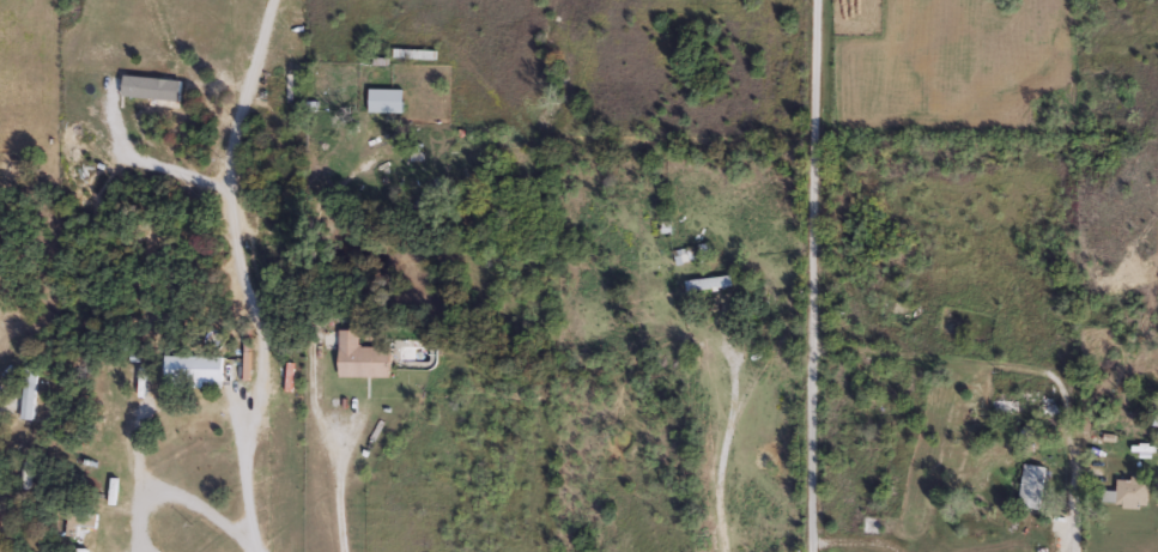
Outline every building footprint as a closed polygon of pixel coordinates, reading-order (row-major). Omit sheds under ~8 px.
[(371,111),(371,87),(404,87),(404,111),(371,111)] [(735,284),(689,291),(686,280),(733,273),(735,284)] [(341,327),(362,327),(362,345),(394,345),(394,376),(341,376),(341,327)] [(224,380),(168,380),(168,356),(224,356),(224,380)] [(998,396),(1054,402),(1053,414),(996,408),(998,396)] [(1021,505),(1026,462),(1048,465),(1042,508),(1021,505)] [(1150,506),(1107,506),(1107,490),(1120,490),(1120,477),(1150,477),(1150,506)]
